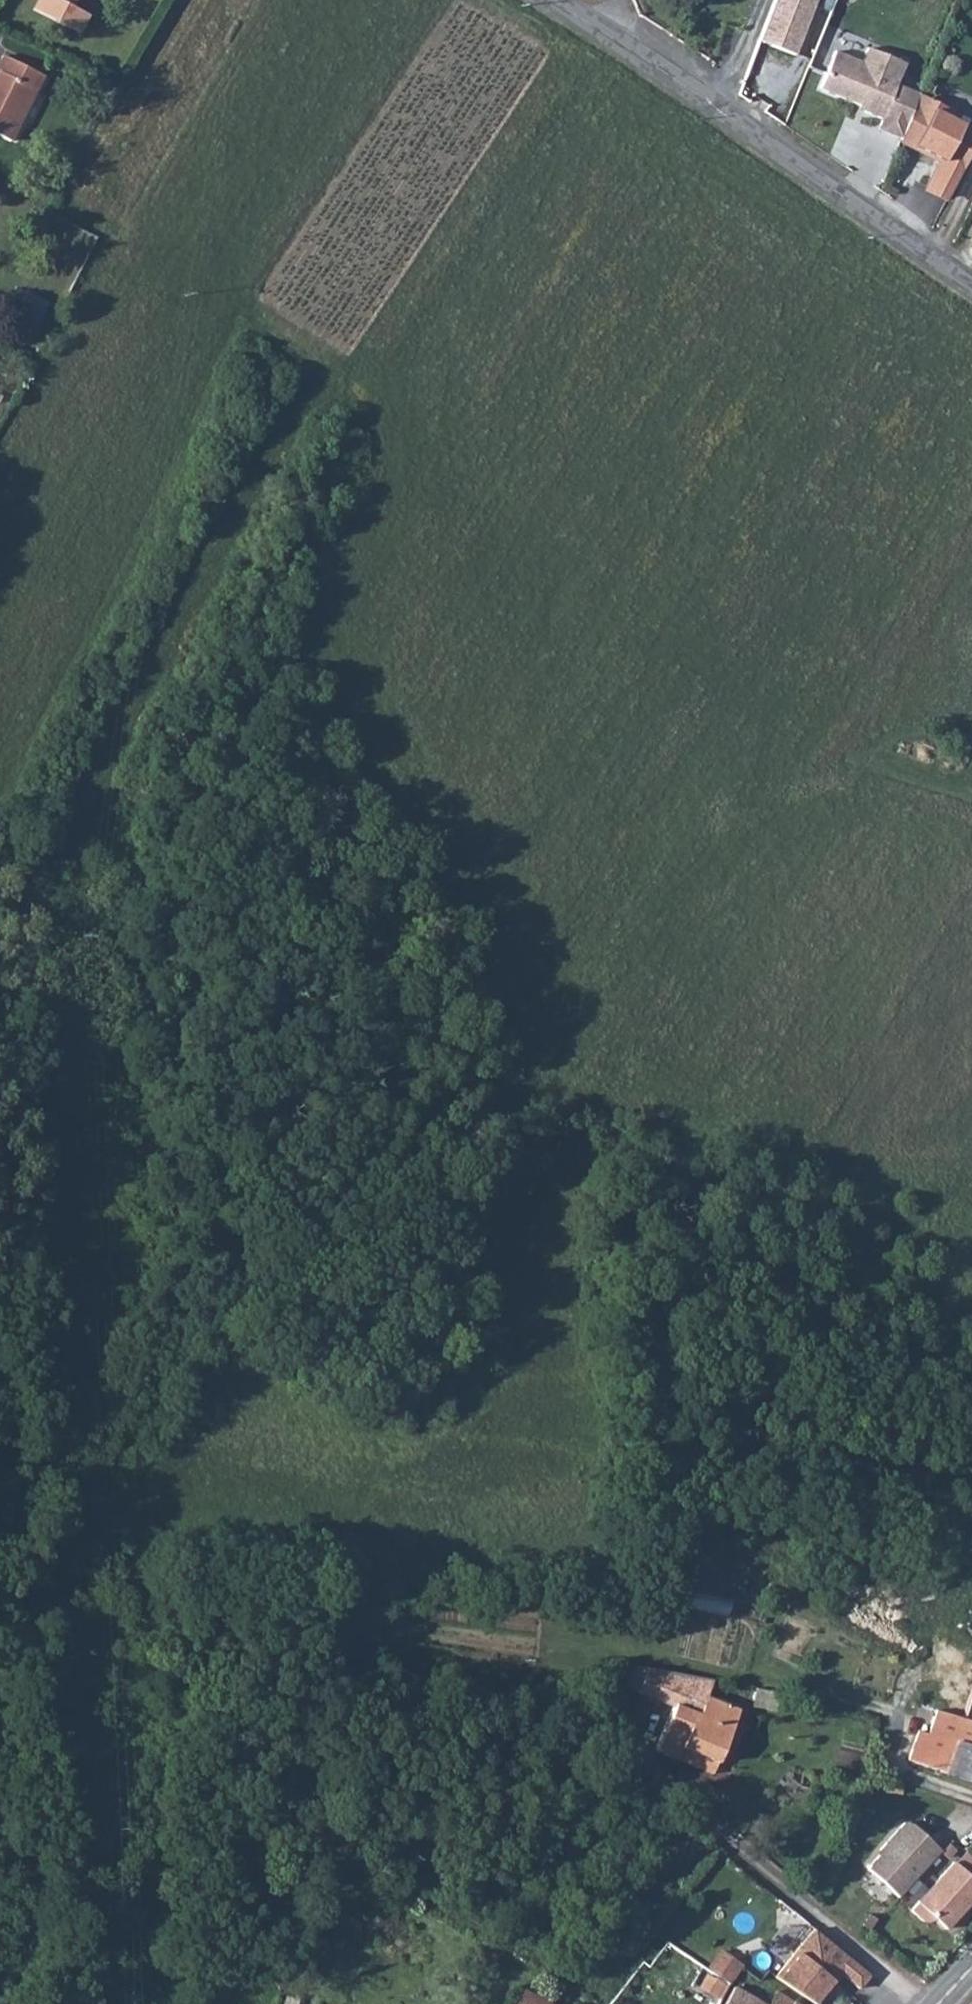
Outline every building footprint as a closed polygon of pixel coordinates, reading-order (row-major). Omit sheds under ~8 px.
[(74,0),(38,0),(33,10),(79,33),(88,15),(71,7),(74,0)] [(759,41),(795,55),(806,26),(803,25),(805,18),(810,17),(816,0),(775,0),(759,41)] [(807,71),(822,78),(833,54),(818,47),(807,71)] [(861,100),(867,102),(864,112),(882,119),(878,129),(900,139),(918,94),(905,89),(900,93),(894,90),(905,63),(867,48),(861,62),(834,51),(819,89),(859,105),(861,100)] [(10,141),(43,76),(2,56),(0,60),(0,136),(10,141)] [(900,139),(943,161),(929,189),(948,198),(971,151),(971,130),(950,119),(953,112),(918,94),(900,139)] [(27,353),(9,347),(8,352),(26,357),(27,353)] [(680,1693),(685,1679),(618,1667),(609,1690),(645,1704),(628,1746),(650,1754),(656,1744),(670,1710),(704,1723),(712,1705),(680,1693)] [(971,1722),(971,1690),(971,1692),(952,1687),(948,1700),(959,1703),(954,1716),(971,1722)] [(670,1710),(656,1744),(690,1759),(704,1723),(670,1710)] [(909,1760),(944,1772),(956,1743),(971,1749),(971,1747),(971,1722),(954,1716),(936,1710),(928,1733),(919,1730),(909,1760)] [(971,1749),(956,1743),(944,1772),(971,1781),(971,1747),(971,1749)] [(686,1769),(690,1759),(656,1744),(650,1754),(686,1769)] [(905,1822),(880,1849),(877,1854),(870,1865),(868,1869),(899,1897),(941,1852),(942,1851),(913,1825),(905,1822)] [(942,1851),(941,1852),(947,1858),(955,1849),(949,1843),(942,1851)] [(957,1864),(971,1878),(971,1877),(971,1855),(967,1853),(957,1864)] [(910,1910),(921,1919),(923,1920),(925,1921),(929,1922),(931,1921),(935,1918),(946,1929),(970,1903),(971,1904),(971,1878),(957,1864),(954,1862),(910,1910)] [(875,1919),(869,1914),(862,1924),(869,1929),(875,1919)] [(777,1981),(804,1999),(812,2003),(823,2003),(836,1987),(833,1984),(840,1976),(860,1992),(871,1978),(814,1933),(777,1981)] [(720,1949),(706,1969),(709,1970),(730,1984),(743,1966),(720,1949)] [(717,1999),(730,1984),(709,1970),(699,1988),(717,1999)] [(753,2002),(738,1991),(729,2003),(752,2003),(753,2002)]
